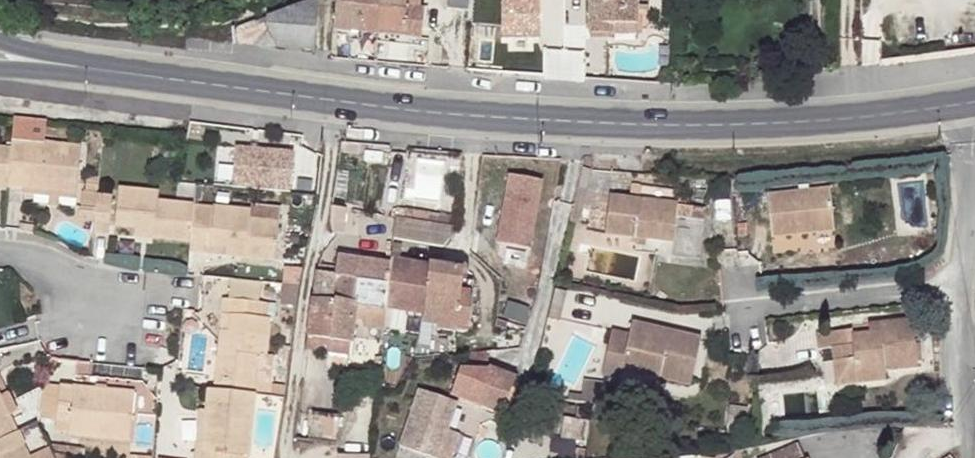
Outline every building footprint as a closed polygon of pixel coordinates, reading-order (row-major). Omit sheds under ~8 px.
[(318,0),(311,0),(270,16),(269,29),(278,47),(314,51),(318,0)] [(380,0),(336,0),(333,30),(339,30),(377,34),(380,0)] [(377,34),(421,38),(423,11),(420,11),(406,9),(406,0),(380,0),(377,34)] [(420,11),(421,0),(406,0),(406,9),(420,11)] [(497,40),(540,39),(540,0),(497,0),(497,40)] [(589,35),(601,35),(601,24),(637,24),(637,12),(647,12),(647,7),(637,7),(637,0),(589,0),(589,35)] [(269,29),(270,16),(237,29),(239,41),(250,43),(269,29)] [(637,36),(637,24),(601,24),(601,35),(637,36)] [(421,38),(377,34),(376,42),(420,46),(421,38)] [(586,80),(586,50),(548,50),(548,80),(586,80)] [(82,147),(13,140),(12,148),(8,187),(77,194),(82,147)] [(231,180),(234,147),(220,145),(217,178),(231,180)] [(291,191),(295,151),(237,145),(233,186),(291,191)] [(12,148),(0,147),(0,190),(7,191),(8,187),(12,148)] [(504,175),(500,246),(536,248),(540,177),(504,175)] [(116,227),(135,229),(153,231),(153,240),(190,244),(194,205),(158,201),(159,193),(119,188),(116,227)] [(768,195),(773,237),(834,231),(829,188),(768,195)] [(82,193),(81,210),(87,210),(86,216),(95,217),(97,195),(82,193)] [(113,197),(97,195),(95,217),(93,233),(109,235),(113,197)] [(606,232),(637,236),(649,237),(673,241),(677,204),(611,195),(606,232)] [(251,211),(194,205),(190,244),(189,252),(276,261),(280,223),(250,219),(251,211)] [(413,216),(409,226),(420,228),(421,224),(421,218),(413,216)] [(135,238),(153,240),(153,231),(135,229),(135,238)] [(648,245),(649,237),(637,236),(637,243),(648,245)] [(333,277),(357,280),(359,264),(335,261),(333,277)] [(391,267),(359,264),(357,280),(357,284),(389,289),(391,267)] [(430,269),(391,264),(391,267),(389,289),(386,312),(424,316),(430,269)] [(457,332),(461,295),(464,272),(454,271),(441,269),(430,269),(424,316),(439,318),(438,327),(438,333),(456,336),(457,332)] [(333,277),(317,275),(313,301),(355,307),(357,284),(357,280),(333,277)] [(384,333),(386,312),(389,289),(357,284),(355,307),(357,307),(355,323),(361,324),(369,324),(369,332),(384,333)] [(472,296),(461,295),(457,332),(468,333),(472,296)] [(500,319),(525,324),(529,301),(505,297),(500,319)] [(313,301),(309,339),(353,343),(355,323),(357,307),(355,307),(313,301)] [(228,353),(220,352),(217,382),(216,391),(217,391),(250,395),(254,356),(265,357),(269,329),(270,319),(261,319),(263,306),(226,302),(224,317),(232,318),(228,353)] [(424,316),(423,324),(438,327),(439,318),(424,316)] [(224,317),(220,352),(228,353),(232,318),(224,317)] [(851,334),(817,338),(818,354),(832,353),(834,363),(855,361),(858,385),(886,380),(886,371),(917,368),(911,320),(880,324),(881,334),(868,336),(852,338),(851,334)] [(631,321),(628,334),(620,369),(689,386),(701,339),(631,321)] [(866,326),(868,336),(881,334),(880,324),(866,326)] [(617,378),(620,369),(628,334),(611,330),(600,374),(617,378)] [(309,339),(307,350),(351,356),(353,343),(309,339)] [(261,396),(265,357),(254,356),(250,395),(256,395),(261,396)] [(855,361),(834,363),(837,386),(858,385),(855,361)] [(491,371),(476,408),(502,417),(509,399),(514,386),(517,381),(491,371)] [(520,388),(514,386),(509,399),(515,401),(520,388)] [(134,394),(60,387),(56,423),(70,424),(69,434),(131,440),(134,394)] [(250,456),(256,395),(250,395),(217,391),(216,391),(208,390),(206,412),(203,452),(198,451),(197,457),(236,457),(236,455),(250,456)] [(420,391),(401,447),(433,457),(453,457),(461,435),(449,431),(458,404),(420,391)] [(16,434),(9,418),(16,414),(7,396),(1,400),(0,398),(0,441),(16,434)] [(203,452),(206,412),(202,411),(198,451),(203,452)] [(337,447),(342,418),(313,415),(310,443),(337,447)] [(584,442),(587,420),(561,418),(559,439),(584,442)] [(70,424),(56,423),(56,433),(69,434),(70,424)] [(22,444),(16,434),(0,441),(0,457),(28,457),(22,444)]
